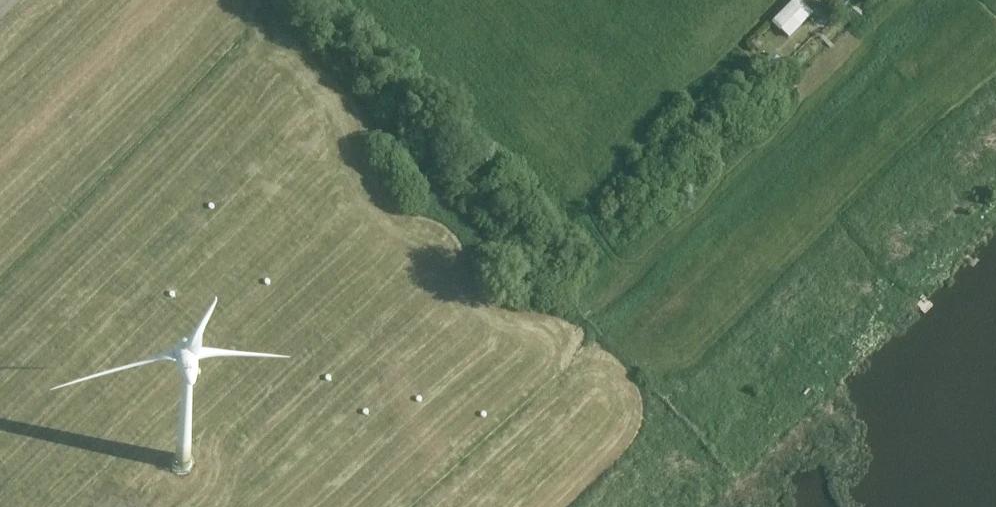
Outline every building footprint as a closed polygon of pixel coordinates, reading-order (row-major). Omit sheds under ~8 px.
[(818,14),(805,0),(795,0),(774,20),(791,39),(818,14)]
